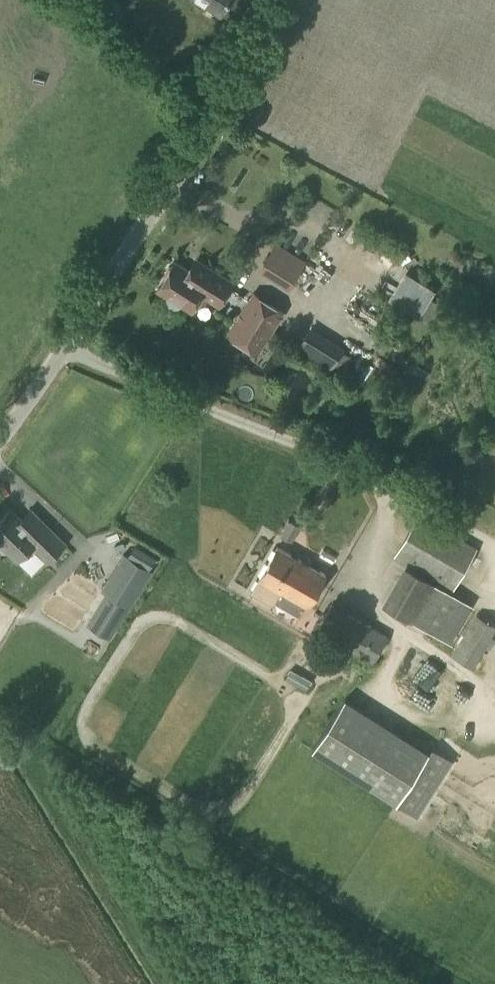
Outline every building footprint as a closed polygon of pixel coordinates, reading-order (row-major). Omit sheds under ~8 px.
[(219,12),(227,0),(201,0),(219,12)] [(289,290),(306,262),(275,243),(258,271),(289,290)] [(201,280),(174,263),(172,266),(168,267),(165,272),(166,276),(158,289),(169,296),(166,299),(167,304),(174,308),(178,307),(180,303),(191,309),(194,303),(199,306),(203,304),(207,297),(219,305),(232,283),(209,268),(201,280)] [(258,356),(285,312),(253,292),(226,336),(258,356)] [(430,297),(418,316),(429,323),(441,304),(430,297)] [(309,327),(295,350),(329,371),(333,366),(341,352),(344,348),(309,327)] [(341,352),(333,366),(344,373),(352,359),(341,352)] [(10,510),(0,520),(0,552),(1,553),(5,553),(8,551),(17,560),(25,552),(28,554),(32,554),(38,548),(48,559),(47,560),(47,561),(64,545),(34,515),(27,522),(22,522),(10,510)] [(450,590),(474,547),(419,515),(394,558),(450,590)] [(291,541),(298,529),(300,525),(289,518),(280,534),(291,541)] [(307,606),(325,575),(277,547),(259,578),(260,579),(252,591),(271,602),(278,589),(307,606)] [(107,595),(88,625),(110,638),(128,608),(151,571),(124,554),(101,591),(107,595)] [(450,643),(472,606),(407,568),(385,605),(412,621),(450,643)] [(371,662),(386,637),(331,606),(317,631),(371,662)] [(494,628),(494,626),(475,614),(452,656),(473,667),(494,628)] [(298,673),(292,683),(306,691),(312,681),(298,673)] [(396,804),(430,753),(346,698),(312,750),(396,804)]
